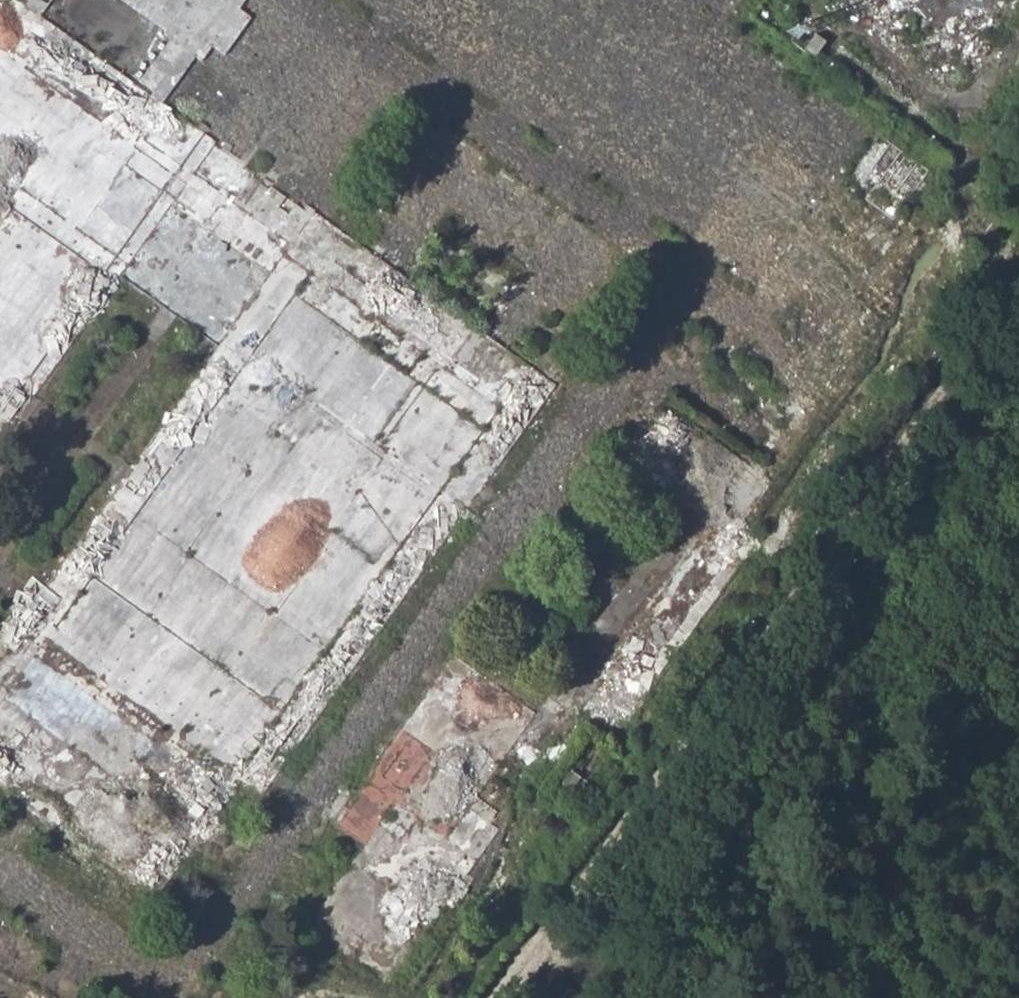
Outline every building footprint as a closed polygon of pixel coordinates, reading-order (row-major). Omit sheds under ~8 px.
[(19,26),(48,34),(58,0),(27,0),(19,26)] [(158,97),(254,20),(244,7),(246,0),(122,0),(135,9),(133,11),(129,24),(124,17),(117,27),(101,22),(97,35),(88,43),(87,43),(70,21),(55,33),(58,34),(55,47),(74,61),(71,71),(158,97)] [(592,689),(577,711),(617,738),(633,716),(592,689)] [(561,783),(575,795),(585,782),(570,771),(561,783)] [(575,818),(584,825),(590,817),(580,811),(575,818)] [(585,997),(570,987),(562,997),(584,997),(585,997)]
